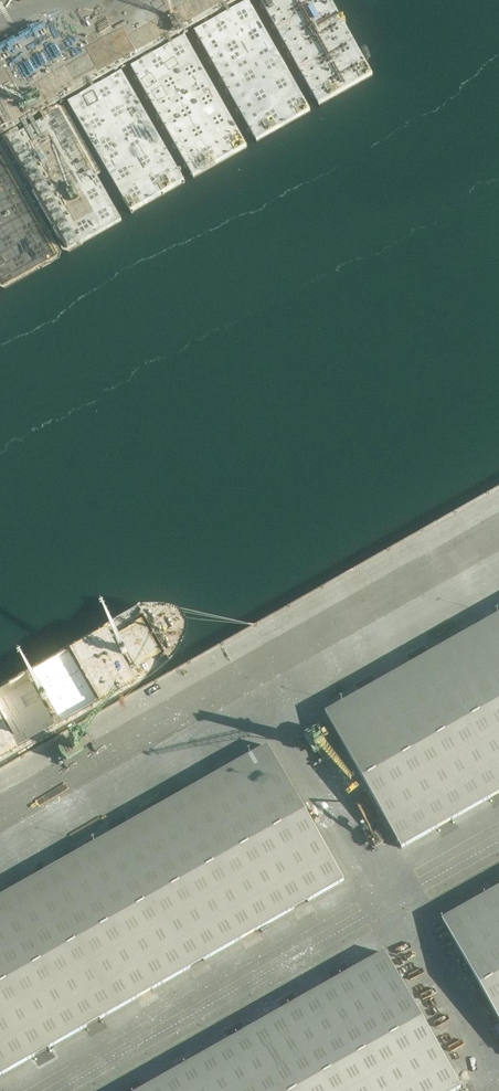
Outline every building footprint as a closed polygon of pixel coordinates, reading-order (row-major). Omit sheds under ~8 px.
[(483,587),(483,577),(474,578),(475,588),(483,587)] [(498,793),(498,616),(325,714),(402,849),(498,793)] [(124,743),(137,737),(134,731),(121,738),(124,743)] [(0,898),(0,1076),(344,881),(268,746),(0,898)] [(122,800),(129,813),(152,800),(145,787),(122,800)] [(94,803),(70,817),(83,839),(106,826),(94,803)] [(442,920),(498,1021),(498,888),(442,920)] [(141,1090),(455,1090),(461,1087),(385,953),(141,1090)]
